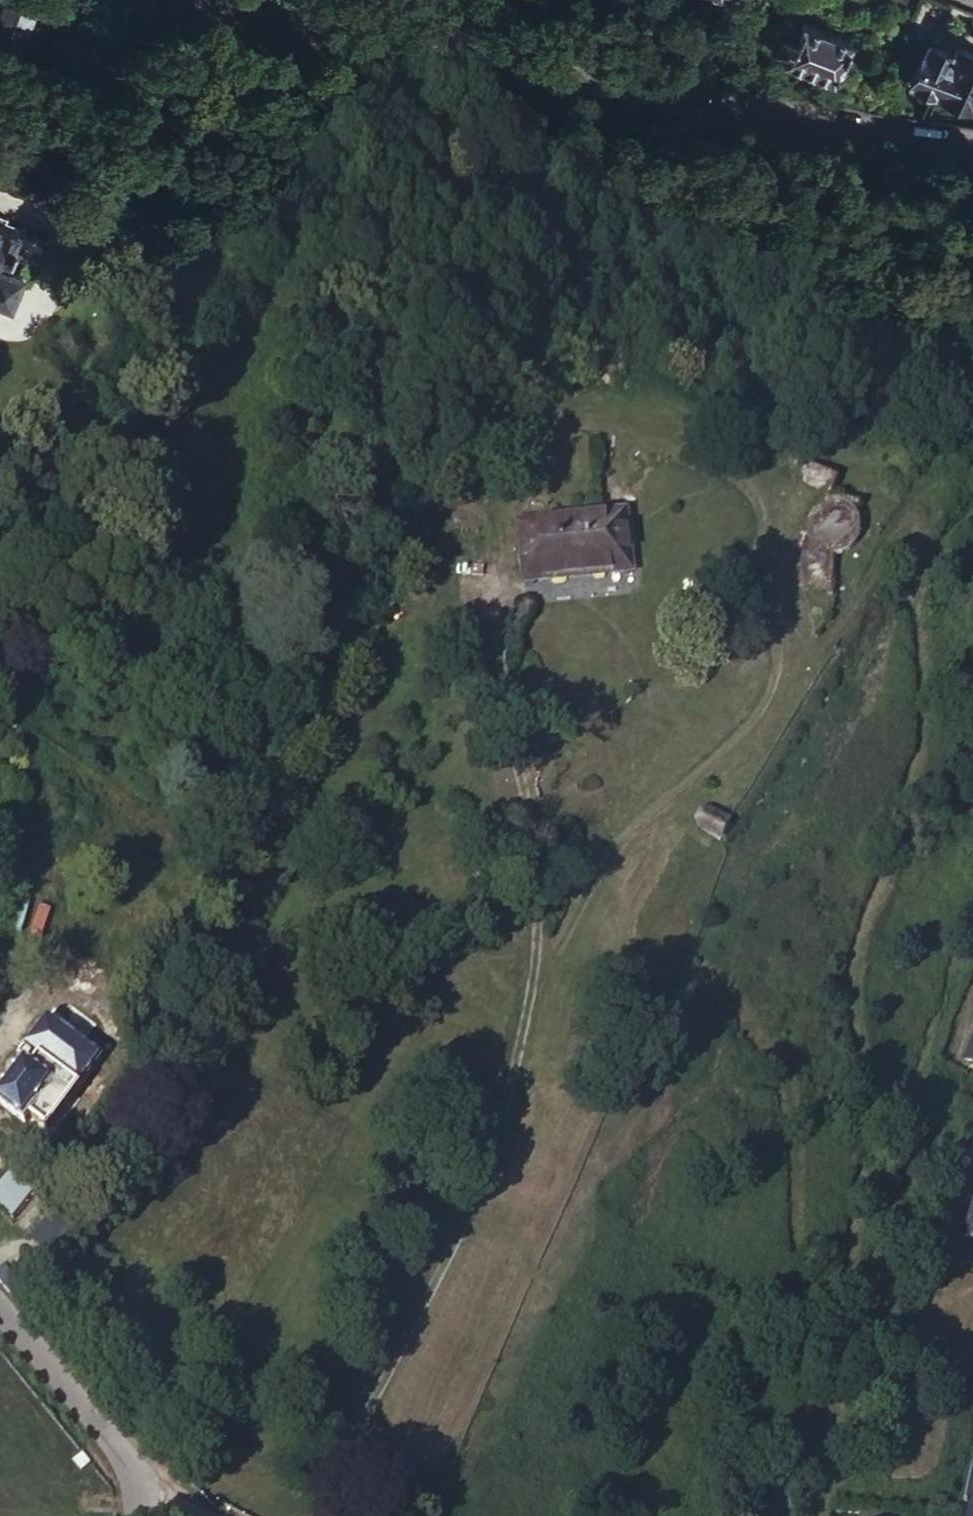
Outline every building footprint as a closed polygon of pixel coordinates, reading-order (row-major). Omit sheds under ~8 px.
[(23,40),(32,14),(4,5),(0,15),(0,32),(23,40)] [(832,83),(849,39),(800,20),(793,38),(780,33),(774,48),(787,53),(782,64),(832,83)] [(911,86),(972,109),(972,51),(954,44),(951,51),(927,42),(911,86)] [(14,234),(13,237),(19,240),(23,230),(4,221),(6,218),(0,215),(0,227),(14,234)] [(4,303),(12,284),(19,287),(36,248),(19,240),(13,237),(14,234),(0,227),(0,301),(4,303)] [(521,526),(526,581),(630,570),(625,516),(632,515),(632,506),(558,513),(559,522),(521,526)] [(703,830),(722,842),(730,827),(711,816),(703,830)] [(964,1057),(972,1062),(972,1039),(964,1057)] [(0,1098),(0,1105),(45,1138),(74,1098),(25,1063),(0,1098)] [(959,1263),(972,1267),(972,1213),(959,1263)] [(81,1468),(91,1460),(83,1451),(74,1459),(81,1468)]
